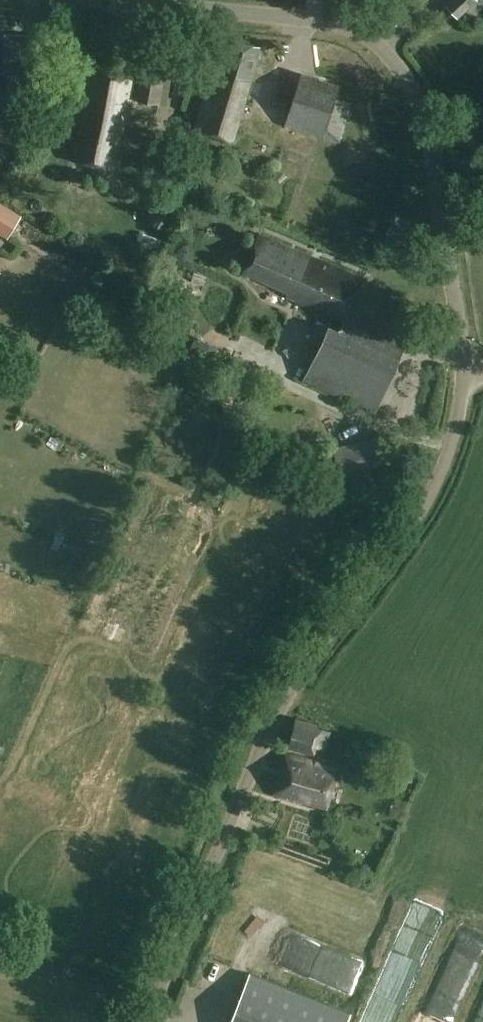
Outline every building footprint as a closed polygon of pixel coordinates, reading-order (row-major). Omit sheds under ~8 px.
[(478,0),(451,0),(446,4),(459,19),(479,0),(478,0)] [(46,36),(6,34),(5,66),(45,67),(46,36)] [(261,47),(231,37),(221,70),(214,77),(212,77),(198,129),(234,140),(261,47)] [(165,66),(145,63),(139,99),(159,102),(165,66)] [(137,73),(90,64),(82,111),(83,111),(75,159),(115,167),(125,121),(128,121),(137,73)] [(352,101),(297,85),(285,125),(340,141),(352,101)] [(0,201),(0,234),(8,239),(23,215),(0,201)] [(409,229),(393,222),(378,255),(394,262),(409,229)] [(316,260),(260,234),(243,274),(293,297),(292,300),(343,323),(349,311),(364,279),(318,258),(316,260)] [(340,330),(328,325),(303,380),(376,412),(410,338),(349,311),(343,323),(340,330)] [(384,460),(379,440),(334,450),(338,470),(384,460)] [(323,726),(297,718),(288,749),(314,756),(323,726)] [(339,768),(286,753),(274,794),(327,809),(339,768)] [(230,1021),(348,1021),(352,1014),(250,973),(230,1021)] [(443,1011),(384,980),(374,999),(418,1021),(437,1021),(443,1011)]
